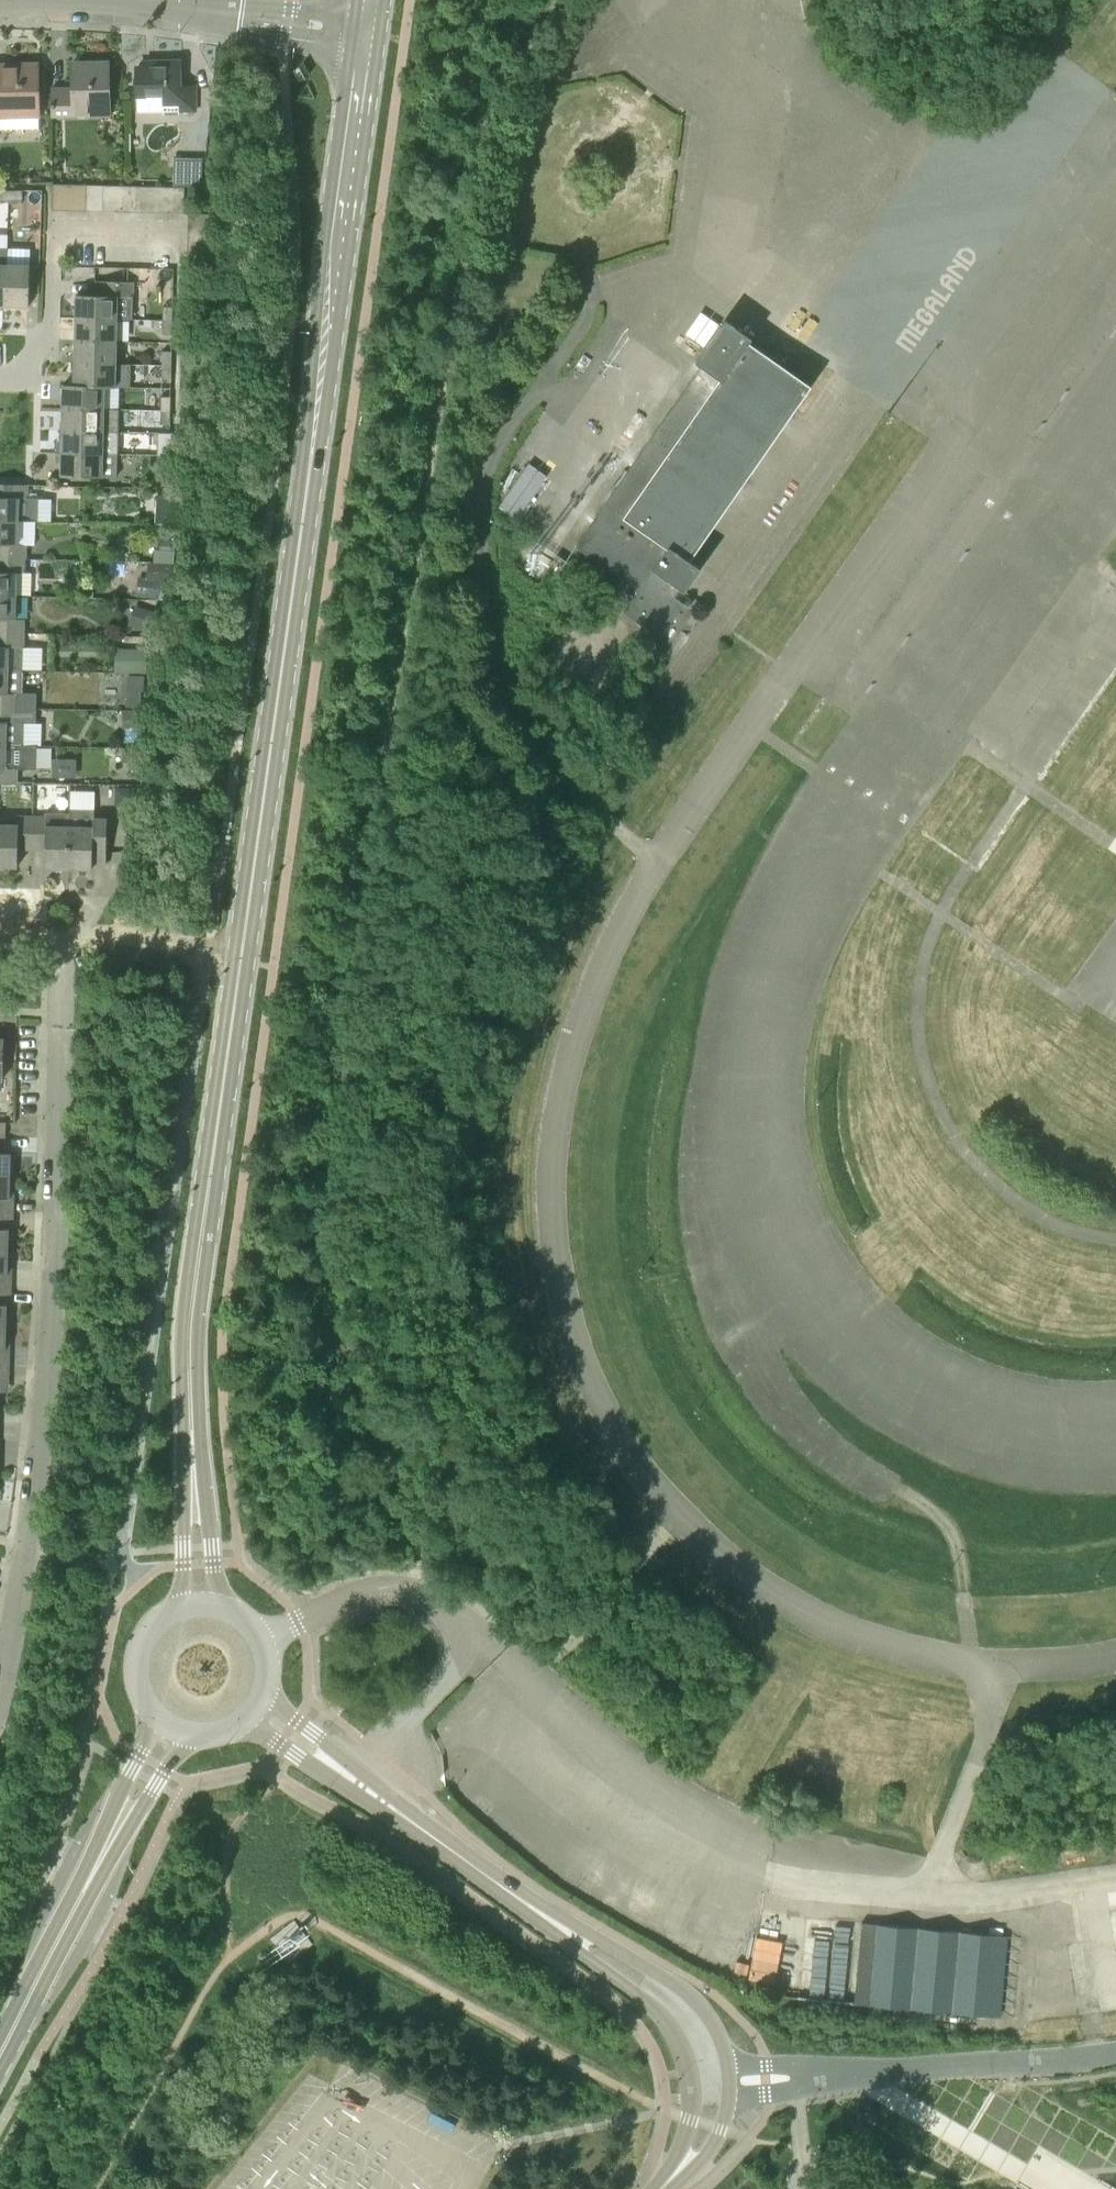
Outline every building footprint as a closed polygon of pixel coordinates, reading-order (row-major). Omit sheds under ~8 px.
[(180,87),(180,60),(144,61),(144,66),(138,66),(138,96),(163,96),(163,113),(194,112),(194,111),(196,111),(196,87),(180,87)] [(52,116),(110,114),(109,62),(73,63),(73,88),(51,89),(52,116)] [(39,116),(38,63),(0,64),(0,117),(39,116)] [(173,185),(202,186),(202,158),(174,157),(173,185)] [(69,184),(53,184),(53,210),(69,211),(69,184)] [(87,185),(69,184),(69,211),(86,211),(87,185)] [(102,211),(103,185),(87,185),(86,211),(102,211)] [(117,212),(117,185),(103,185),(102,211),(117,212)] [(130,212),(131,186),(117,185),(117,212),(130,212)] [(143,212),(144,186),(131,186),(130,212),(143,212)] [(157,186),(144,186),(143,212),(157,212),(157,186)] [(170,187),(157,186),(157,212),(170,213),(170,187)] [(170,187),(170,213),(184,213),(185,187),(170,187)] [(9,200),(9,190),(0,191),(0,200),(9,200)] [(9,190),(9,200),(23,200),(23,190),(9,190)] [(7,265),(6,306),(29,306),(31,265),(7,265)] [(77,294),(76,318),(117,319),(133,319),(133,297),(134,282),(101,281),(100,295),(77,294)] [(163,320),(173,320),(173,306),(164,306),(163,320)] [(117,341),(117,319),(76,318),(76,340),(117,341)] [(623,612),(661,638),(684,604),(675,597),(681,588),(686,591),(702,567),(690,559),(811,386),(749,343),(753,338),(725,319),(695,362),(701,366),(576,546),(638,590),(623,612)] [(173,334),(173,320),(163,320),(163,334),(173,334)] [(116,363),(117,341),(76,340),(75,362),(116,363)] [(162,365),(172,365),(172,351),(163,351),(162,365)] [(131,364),(116,363),(75,362),(75,384),(75,385),(105,386),(105,387),(131,387),(131,364)] [(172,379),(172,365),(162,365),(162,379),(172,379)] [(75,385),(75,384),(64,384),(63,408),(104,409),(105,387),(105,386),(75,385)] [(161,410),(171,410),(171,397),(162,396),(161,410)] [(579,401),(543,458),(573,477),(548,517),(579,536),(639,438),(579,401)] [(874,444),(883,451),(880,456),(887,462),(910,433),(926,446),(940,427),(907,401),(874,444)] [(119,409),(104,409),(63,408),(63,430),(118,431),(119,409)] [(171,424),(171,410),(161,410),(161,424),(171,424)] [(118,454),(118,431),(63,430),(62,452),(118,454)] [(179,432),(159,431),(158,455),(179,456),(179,432)] [(117,477),(118,454),(62,452),(62,476),(117,477)] [(179,456),(158,455),(158,476),(178,477),(179,456)] [(35,521),(38,521),(39,498),(28,498),(28,484),(0,483),(0,520),(35,521)] [(992,591),(990,593),(990,594),(993,591),(1066,630),(1067,627),(1084,613),(1084,623),(1095,613),(1079,605),(1111,607),(1115,603),(1115,564),(1097,554),(1096,553),(1094,555),(1078,554),(1078,552),(1086,537),(1067,536),(1067,529),(1057,524),(1043,536),(1044,505),(1002,483),(981,523),(999,533),(1014,521),(1025,527),(992,590),(991,590),(992,591)] [(151,513),(156,513),(166,513),(169,513),(169,499),(151,499),(151,513)] [(35,521),(0,520),(0,558),(26,558),(27,544),(34,545),(35,521)] [(159,537),(160,549),(172,550),(171,537),(159,537)] [(172,550),(160,549),(154,549),(154,562),(171,564),(173,564),(174,551),(172,550)] [(568,561),(557,554),(548,567),(559,574),(568,561)] [(26,558),(0,558),(0,595),(17,595),(30,596),(31,572),(37,573),(37,558),(26,558)] [(165,581),(170,582),(171,564),(154,562),(148,561),(146,577),(146,578),(165,581)] [(17,595),(0,595),(0,632),(24,633),(25,619),(16,619),(17,595)] [(128,625),(133,626),(149,632),(156,613),(139,607),(135,606),(128,625)] [(24,633),(0,632),(0,669),(23,670),(24,647),(24,633)] [(147,671),(147,649),(116,648),(115,670),(147,671)] [(23,670),(0,669),(0,707),(36,708),(37,693),(23,692),(23,670)] [(128,675),(127,691),(142,692),(144,692),(144,675),(128,675)] [(36,708),(0,707),(0,744),(23,745),(23,721),(36,722),(36,708)] [(138,711),(123,712),(124,728),(126,728),(139,728),(138,711)] [(23,745),(0,744),(0,782),(17,782),(18,768),(35,768),(36,745),(23,745)] [(137,749),(123,749),(123,762),(137,762),(137,749)] [(99,803),(99,788),(78,788),(77,803),(99,803)] [(70,825),(69,868),(93,868),(93,851),(107,851),(108,818),(95,818),(95,809),(70,809),(70,812),(70,825)] [(33,816),(19,816),(19,824),(0,824),(0,866),(18,866),(19,849),(32,849),(33,816)] [(69,868),(70,825),(47,825),(47,816),(33,816),(32,849),(46,849),(45,867),(69,868)] [(10,1175),(11,1152),(0,1152),(0,1175),(10,1175)] [(10,1175),(0,1175),(0,1213),(14,1213),(14,1198),(10,1198),(10,1175)] [(0,1213),(0,1251),(8,1251),(9,1228),(13,1228),(14,1213),(0,1213)] [(8,1251),(0,1251),(0,1289),(12,1289),(12,1274),(8,1274),(8,1251)] [(12,1289),(0,1289),(0,1326),(6,1327),(7,1304),(11,1304),(12,1289)] [(6,1327),(0,1326),(0,1364),(9,1365),(10,1350),(6,1349),(6,1327)] [(0,1364),(0,1379),(9,1380),(9,1365),(0,1364)] [(995,2016),(996,2013),(1003,1935),(874,1924),(867,2005),(995,2016)] [(1110,2003),(1115,2002),(1115,1931),(1101,1933),(1110,2003)]
